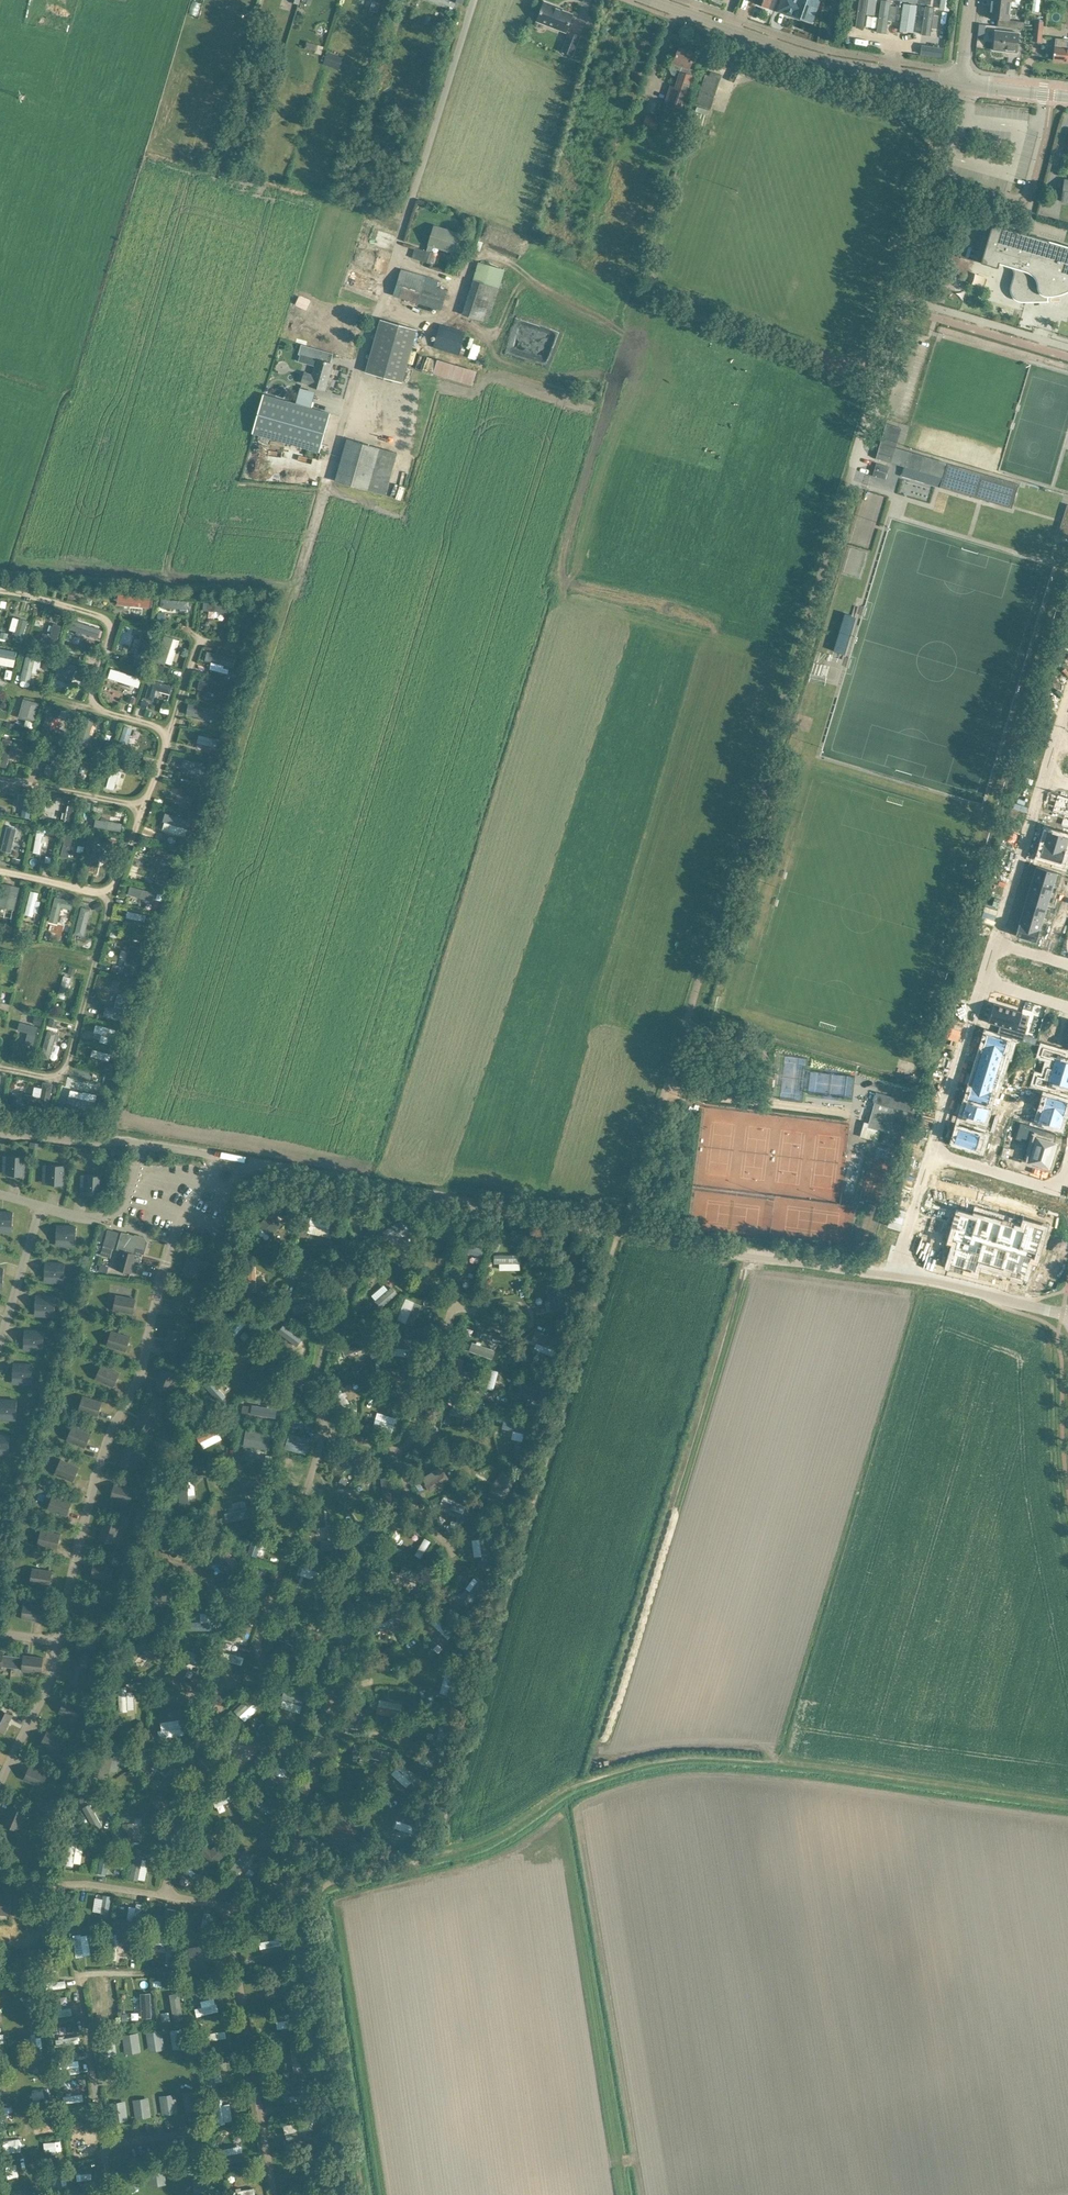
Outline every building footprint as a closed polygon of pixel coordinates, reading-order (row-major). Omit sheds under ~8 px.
[(778,11),(794,17),(796,12),(802,14),(801,17),(812,21),(819,0),(782,0),(778,11)] [(855,28),(864,29),(868,0),(859,0),(855,28)] [(939,10),(949,11),(951,0),(941,0),(939,10)] [(537,21),(566,32),(573,14),(554,7),(555,6),(544,1),(537,21)] [(881,2),(877,29),(885,30),(886,20),(893,21),(895,6),(888,5),(888,3),(881,2)] [(914,27),(917,6),(904,4),(900,30),(908,31),(909,27),(914,27)] [(1009,20),(1010,8),(990,6),(989,18),(1007,20),(1007,26),(998,25),(998,26),(1008,27),(1024,29),(1025,22),(1009,20)] [(938,22),(930,21),(932,11),(924,10),(921,37),(928,38),(929,28),(937,29),(938,22)] [(1043,22),(1035,21),(1033,41),(1041,42),(1043,22)] [(1020,33),(1006,32),(995,30),(993,50),(1017,53),(1020,33)] [(562,51),(572,55),(580,36),(569,33),(562,51)] [(1067,49),(1067,39),(1055,38),(1054,47),(1053,60),(1065,61),(1067,49)] [(929,40),(928,50),(946,52),(947,42),(929,40)] [(318,45),(306,42),(304,49),(316,52),(318,45)] [(679,47),(673,63),(670,70),(672,75),(678,77),(675,87),(671,86),(665,102),(682,107),(694,70),(689,68),(695,53),(679,47)] [(329,52),(324,65),(340,70),(344,57),(329,52)] [(623,66),(620,75),(625,77),(629,68),(623,66)] [(703,86),(697,103),(710,107),(715,90),(718,79),(706,75),(703,86)] [(647,114),(645,122),(643,127),(656,131),(660,118),(647,114)] [(978,262),(998,268),(1000,263),(1010,266),(1013,268),(1013,272),(1013,276),(1010,286),(1010,291),(1012,295),(1014,299),(1018,301),(1022,302),(1029,302),(1047,301),(1047,296),(1053,296),(1062,295),(1067,292),(1067,247),(991,223),(978,262)] [(456,253),(458,245),(461,234),(451,231),(451,232),(447,231),(447,230),(434,226),(427,251),(415,247),(412,258),(431,264),(434,253),(432,252),(434,246),(456,253)] [(488,323),(504,270),(478,262),(463,315),(488,323)] [(439,280),(412,272),(401,269),(393,295),(441,310),(447,290),(437,287),(439,280)] [(306,326),(306,316),(296,316),(296,326),(306,326)] [(404,382),(406,373),(419,330),(379,318),(367,361),(364,370),(404,382)] [(465,333),(450,328),(440,325),(433,347),(458,355),(465,333)] [(476,338),(474,353),(483,354),(485,339),(476,338)] [(422,344),(419,361),(425,362),(428,346),(422,344)] [(317,349),(301,345),(298,354),(314,359),(317,349)] [(333,364),(322,361),(318,359),(313,375),(304,373),(302,382),(310,385),(310,386),(325,390),(333,364)] [(476,372),(438,360),(433,374),(472,385),(476,372)] [(263,394),(252,433),(319,452),(330,413),(311,408),(296,404),(263,394)] [(901,428),(886,423),(874,464),(883,466),(884,461),(941,477),(938,487),(1011,509),(1019,484),(894,448),(901,428)] [(397,453),(358,442),(347,439),(335,481),(385,495),(397,453)] [(1058,537),(1067,540),(1067,505),(1058,537)] [(157,593),(125,592),(125,603),(157,604),(157,593)] [(196,600),(167,598),(167,606),(196,607),(196,600)] [(23,627),(27,614),(20,612),(16,625),(23,627)] [(132,639),(137,623),(132,621),(126,637),(132,639)] [(99,631),(99,624),(80,623),(80,630),(99,631)] [(168,657),(181,660),(187,634),(173,631),(168,657)] [(133,640),(140,642),(142,635),(135,633),(133,640)] [(6,643),(4,650),(22,654),(24,647),(6,643)] [(214,657),(220,658),(219,664),(231,666),(232,662),(243,663),(244,653),(215,649),(214,657)] [(85,664),(72,657),(65,673),(78,680),(85,664)] [(137,687),(144,689),(148,672),(119,665),(116,675),(139,681),(137,687)] [(163,683),(163,686),(166,686),(166,695),(178,695),(178,683),(163,683)] [(31,693),(26,712),(42,717),(48,698),(31,693)] [(194,712),(214,712),(214,719),(223,719),(223,705),(195,705),(194,712)] [(40,724),(42,717),(33,715),(32,722),(40,724)] [(132,721),(127,738),(135,740),(140,723),(132,721)] [(216,745),(225,746),(226,734),(206,731),(205,739),(217,741),(216,745)] [(204,794),(206,788),(189,784),(188,790),(204,794)] [(60,789),(51,807),(65,814),(73,796),(60,789)] [(39,793),(32,792),(29,812),(36,813),(39,793)] [(1052,812),(1064,815),(1061,824),(1067,827),(1067,797),(1057,794),(1055,802),(1054,804),(1052,812)] [(188,834),(196,836),(199,814),(169,810),(168,818),(189,821),(188,834)] [(102,822),(120,825),(122,817),(104,815),(102,822)] [(172,832),(185,835),(188,825),(174,822),(172,832)] [(47,849),(52,825),(45,824),(40,848),(47,849)] [(1043,843),(1066,850),(1066,849),(1067,843),(1067,829),(1063,827),(1061,835),(1047,831),(1043,843)] [(12,831),(11,844),(20,845),(21,832),(12,831)] [(1039,856),(1053,860),(1051,867),(1066,872),(1067,866),(1067,864),(1067,859),(1067,850),(1066,849),(1066,850),(1043,843),(1039,856)] [(109,861),(111,850),(100,849),(99,860),(109,861)] [(171,851),(163,877),(175,881),(184,856),(171,851)] [(1036,866),(1033,878),(1053,884),(1053,885),(1058,886),(1062,874),(1036,866)] [(1033,878),(1029,889),(1050,895),(1053,885),(1053,884),(1033,878)] [(11,879),(5,910),(21,913),(27,882),(11,879)] [(138,882),(136,890),(160,897),(162,888),(138,882)] [(37,886),(33,911),(42,912),(46,887),(37,886)] [(1029,889),(1026,901),(1047,907),(1047,906),(1050,895),(1029,889)] [(57,918),(67,920),(72,894),(63,892),(57,918)] [(1026,901),(1022,912),(1043,918),(1043,919),(1048,920),(1052,908),(1047,906),(1047,907),(1026,901)] [(95,931),(96,903),(86,902),(85,930),(95,931)] [(135,907),(134,914),(153,916),(154,910),(135,907)] [(1022,912),(1019,923),(1040,930),(1043,919),(1043,918),(1022,912)] [(117,931),(124,934),(127,925),(121,922),(117,931)] [(1019,923),(1015,935),(1036,941),(1040,930),(1019,923)] [(129,966),(144,971),(152,945),(138,940),(129,966)] [(994,1003),(988,1023),(989,1023),(989,1022),(1000,1025),(997,1033),(1023,1041),(1025,1034),(1028,1026),(1027,1026),(1029,1016),(1022,1014),(1023,1012),(1022,1011),(1022,1012),(994,1004),(995,1003),(994,1003)] [(28,1016),(25,1024),(44,1031),(47,1023),(28,1016)] [(104,1020),(101,1028),(116,1032),(118,1024),(104,1020)] [(50,1050),(65,1053),(68,1042),(64,1041),(67,1027),(56,1025),(50,1050)] [(1049,1049),(1064,1054),(1066,1047),(1067,1047),(1067,1029),(1065,1040),(1052,1037),(1049,1049)] [(987,1033),(983,1045),(1008,1053),(1009,1054),(1013,1041),(987,1033)] [(1029,1035),(1027,1042),(1035,1044),(1037,1038),(1029,1035)] [(100,1045),(98,1052),(111,1055),(113,1048),(100,1045)] [(983,1045),(980,1055),(1005,1063),(1008,1053),(983,1045)] [(1041,1055),(1055,1059),(1052,1069),(1067,1074),(1067,1062),(1062,1060),(1064,1054),(1049,1049),(1043,1047),(1041,1055)] [(39,1059),(40,1052),(33,1050),(32,1058),(39,1059)] [(980,1055),(977,1065),(996,1071),(996,1072),(1001,1073),(1005,1063),(980,1055)] [(977,1065),(974,1076),(993,1081),(994,1081),(996,1072),(996,1071),(977,1065)] [(1035,1084),(1056,1090),(1058,1084),(1067,1087),(1067,1074),(1052,1069),(1047,1067),(1044,1078),(1037,1076),(1035,1084)] [(9,1070),(0,1069),(0,1078),(8,1079),(9,1070)] [(974,1076),(971,1086),(992,1092),(991,1093),(995,1094),(999,1083),(994,1081),(993,1081),(974,1076)] [(911,1113),(914,1104),(918,1090),(905,1087),(896,1084),(893,1097),(877,1092),(874,1102),(908,1112),(911,1113)] [(1035,1084),(1033,1091),(1046,1095),(1042,1108),(1064,1114),(1067,1102),(1054,1098),(1056,1090),(1035,1084)] [(971,1086),(967,1098),(988,1104),(991,1093),(992,1092),(971,1086)] [(966,1101),(962,1114),(976,1118),(974,1125),(989,1130),(991,1123),(984,1120),(988,1108),(966,1101)] [(898,1147),(908,1112),(874,1102),(874,1103),(874,1102),(875,1102),(868,1127),(883,1131),(889,1133),(886,1143),(898,1147)] [(1031,1118),(1029,1125),(1044,1130),(1046,1123),(1060,1127),(1064,1114),(1042,1108),(1038,1120),(1031,1118)] [(1021,1123),(1016,1138),(1027,1142),(1030,1143),(1025,1156),(1031,1158),(1030,1161),(1049,1166),(1056,1143),(1054,1143),(1044,1140),(1047,1131),(1044,1130),(1029,1125),(1021,1123)] [(958,1129),(954,1142),(981,1150),(985,1137),(987,1137),(989,1130),(974,1125),(972,1133),(958,1129)] [(22,1176),(23,1157),(9,1156),(8,1175),(22,1176)] [(62,1184),(63,1165),(49,1165),(48,1183),(62,1184)] [(102,1195),(103,1176),(87,1175),(86,1194),(102,1195)] [(959,1213),(951,1242),(956,1243),(954,1248),(960,1250),(956,1261),(980,1268),(979,1269),(1023,1282),(1030,1259),(1036,1260),(1045,1228),(1025,1222),(1025,1225),(977,1211),(975,1218),(959,1213)] [(0,1213),(0,1225),(13,1226),(14,1213),(0,1213)] [(333,1225),(335,1220),(323,1214),(320,1219),(333,1225)] [(406,1220),(387,1229),(390,1235),(409,1226),(406,1220)] [(56,1240),(75,1242),(76,1227),(57,1226),(56,1240)] [(121,1232),(121,1233),(108,1229),(101,1255),(111,1258),(113,1248),(121,1250),(116,1269),(131,1273),(135,1261),(140,1262),(145,1243),(142,1237),(121,1232)] [(529,1253),(497,1253),(497,1263),(529,1263),(529,1253)] [(182,1273),(197,1278),(203,1259),(188,1254),(182,1273)] [(465,1263),(477,1264),(478,1255),(466,1254),(465,1263)] [(45,1276),(63,1278),(64,1263),(46,1262),(45,1276)] [(255,1265),(255,1286),(263,1286),(263,1265),(255,1265)] [(379,1296),(383,1302),(401,1290),(397,1284),(379,1296)] [(407,1311),(412,1314),(422,1293),(417,1291),(407,1311)] [(136,1298),(116,1295),(113,1310),(133,1313),(136,1298)] [(35,1310),(54,1311),(55,1297),(36,1296),(35,1310)] [(245,1314),(238,1324),(244,1329),(252,1318),(245,1314)] [(24,1344),(43,1346),(44,1331),(26,1330),(24,1344)] [(111,1331),(107,1345),(126,1351),(130,1336),(111,1331)] [(13,1378),(32,1379),(33,1365),(14,1363),(13,1378)] [(120,1372),(101,1365),(95,1379),(113,1387),(120,1372)] [(176,1375),(162,1369),(155,1388),(169,1393),(176,1375)] [(479,1408),(481,1401),(463,1394),(460,1401),(479,1408)] [(102,1401),(83,1396),(79,1410),(98,1416),(102,1401)] [(17,1415),(17,1400),(0,1399),(0,1414),(17,1415)] [(285,1411),(285,1404),(266,1404),(267,1412),(285,1411)] [(158,1415),(145,1408),(135,1425),(149,1433),(158,1415)] [(510,1418),(509,1432),(531,1434),(532,1420),(510,1418)] [(207,1439),(227,1428),(222,1419),(203,1430),(207,1439)] [(73,1425),(67,1440),(85,1447),(91,1433),(73,1425)] [(253,1426),(252,1442),(275,1443),(276,1427),(253,1426)] [(9,1450),(10,1435),(0,1434),(0,1449),(9,1450)] [(309,1449),(312,1443),(297,1436),(294,1442),(309,1449)] [(134,1469),(141,1450),(126,1445),(119,1464),(134,1469)] [(61,1459),(55,1473),(73,1481),(79,1467),(61,1459)] [(446,1463),(435,1470),(438,1474),(449,1467),(446,1463)] [(134,1488),(115,1483),(111,1498),(130,1503),(134,1488)] [(450,1492),(447,1499),(454,1502),(454,1503),(469,1509),(473,1501),(450,1492)] [(53,1494),(48,1509),(67,1515),(72,1501),(53,1494)] [(113,1543),(120,1524),(105,1519),(99,1538),(113,1543)] [(328,1544),(345,1544),(344,1520),(334,1520),(334,1535),(328,1535),(328,1544)] [(41,1529),(38,1544),(57,1549),(61,1534),(41,1529)] [(114,1564),(94,1561),(92,1576),(111,1580),(114,1564)] [(33,1567),(30,1583),(50,1586),(52,1571),(33,1567)] [(167,1585),(167,1593),(175,1594),(176,1585),(167,1585)] [(106,1605),(86,1601),(84,1617),(103,1620),(106,1605)] [(24,1603),(22,1618),(42,1621),(44,1605),(24,1603)] [(382,1618),(388,1629),(407,1618),(402,1608),(382,1618)] [(455,1634),(460,1629),(442,1612),(437,1618),(455,1634)] [(205,1659),(209,1652),(198,1647),(194,1653),(205,1659)] [(2,1668),(2,1666),(12,1667),(14,1656),(3,1654),(3,1652),(0,1652),(0,1667),(2,1668)] [(43,1657),(24,1655),(24,1657),(14,1656),(12,1667),(22,1667),(22,1670),(42,1673),(43,1657)] [(135,1706),(134,1682),(125,1682),(126,1706),(135,1706)] [(242,1703),(248,1709),(263,1696),(257,1690),(242,1703)] [(83,1705),(65,1698),(59,1712),(78,1719),(83,1705)] [(0,1708),(0,1730),(4,1732),(13,1714),(0,1708)] [(190,1722),(166,1723),(166,1732),(190,1731),(190,1722)] [(65,1740),(47,1731),(40,1745),(58,1754),(65,1740)] [(48,1773),(30,1765),(24,1779),(42,1787),(48,1773)] [(182,1784),(185,1777),(179,1774),(176,1781),(182,1784)] [(26,1812),(11,1805),(3,1824),(18,1830),(26,1812)] [(73,1860),(80,1861),(84,1838),(77,1837),(73,1860)] [(147,1867),(154,1869),(155,1862),(148,1860),(147,1867)] [(10,1915),(12,1894),(0,1893),(0,1914),(10,1915)] [(88,1929),(81,1929),(81,1942),(99,1942),(98,1934),(89,1934),(88,1929)] [(281,1944),(280,1938),(259,1942),(260,1948),(281,1944)] [(166,1984),(168,1974),(159,1972),(157,1982),(166,1984)] [(9,1990),(10,1980),(0,1980),(0,1989),(9,1990)] [(186,1987),(176,1989),(180,2016),(190,2014),(186,1987)] [(30,2003),(30,2011),(38,2011),(38,2002),(30,2003)] [(174,2006),(166,2008),(168,2015),(176,2014),(174,2006)] [(48,2026),(41,2025),(39,2037),(47,2038),(48,2026)] [(297,2044),(301,2069),(308,2068),(305,2043),(297,2044)] [(40,2059),(41,2070),(49,2069),(49,2059),(40,2059)] [(9,2078),(9,2087),(17,2086),(17,2078),(9,2078)] [(46,2094),(61,2092),(59,2085),(45,2087),(46,2094)] [(89,2089),(73,2091),(73,2097),(90,2095),(89,2089)] [(67,2135),(49,2137),(49,2143),(67,2141),(67,2135)] [(134,2145),(127,2145),(127,2154),(135,2153),(134,2145)] [(15,2175),(32,2171),(31,2165),(13,2169),(15,2175)]
